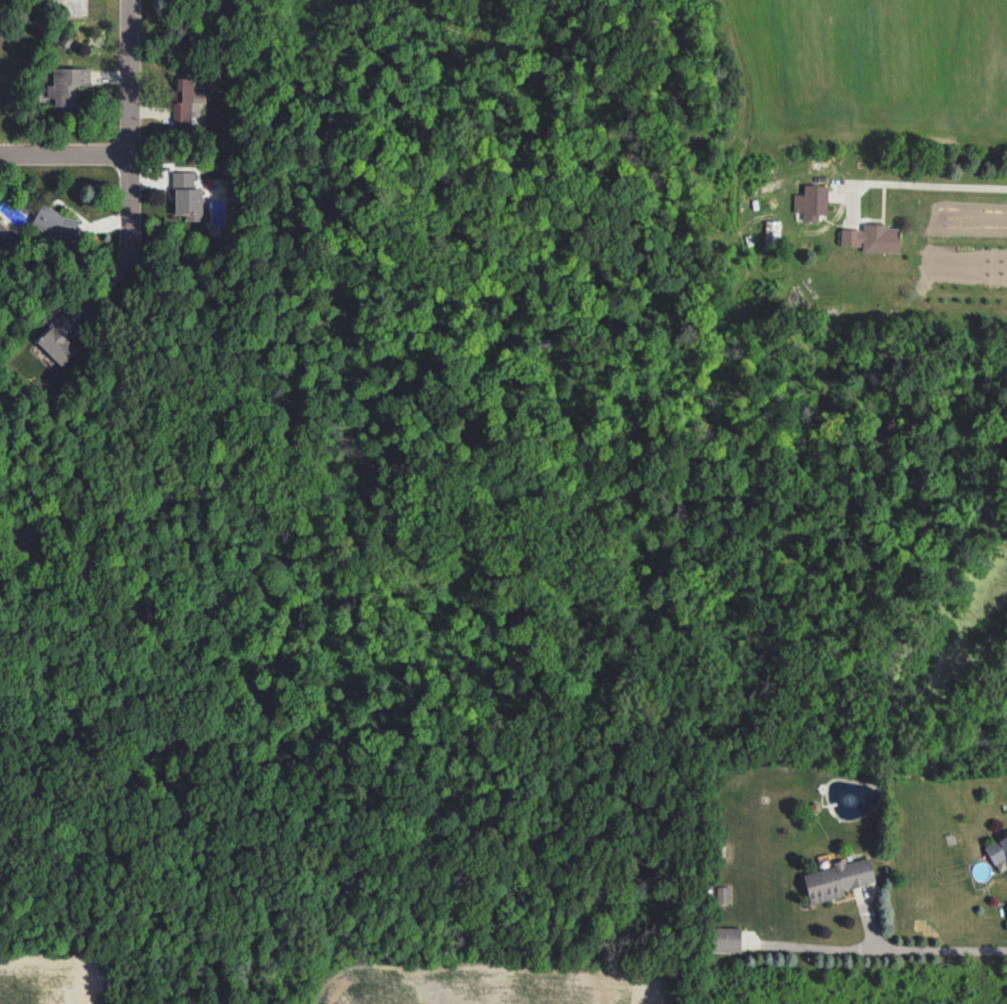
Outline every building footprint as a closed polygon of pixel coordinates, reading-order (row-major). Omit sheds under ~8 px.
[(55,106),(75,106),(76,85),(90,85),(91,68),(53,68),(53,84),(47,84),(47,97),(55,97),(55,106)] [(191,126),(191,102),(206,103),(206,92),(193,92),(193,78),(173,77),(173,125),(191,126)] [(202,188),(193,188),(193,171),(173,171),(173,187),(176,187),(175,215),(186,215),(186,220),(202,221),(202,188)] [(818,221),(819,214),(827,215),(828,185),(804,184),(803,194),(794,194),(793,212),(803,212),(803,220),(818,221)] [(81,222),(41,204),(32,224),(72,242),(81,222)] [(780,246),(780,221),(765,221),(765,246),(780,246)] [(899,252),(900,225),(863,225),(862,229),(841,229),(840,246),(861,246),(861,251),(899,252)] [(62,366),(79,350),(65,336),(75,325),(64,313),(36,340),(62,366)] [(983,847),(994,865),(1006,858),(1006,859),(1006,833),(983,847)] [(803,872),(810,904),(845,896),(844,889),(875,883),(870,858),(803,872)] [(729,887),(716,887),(716,903),(729,904),(729,887)] [(741,928),(709,927),(709,951),(741,952),(741,928)]
